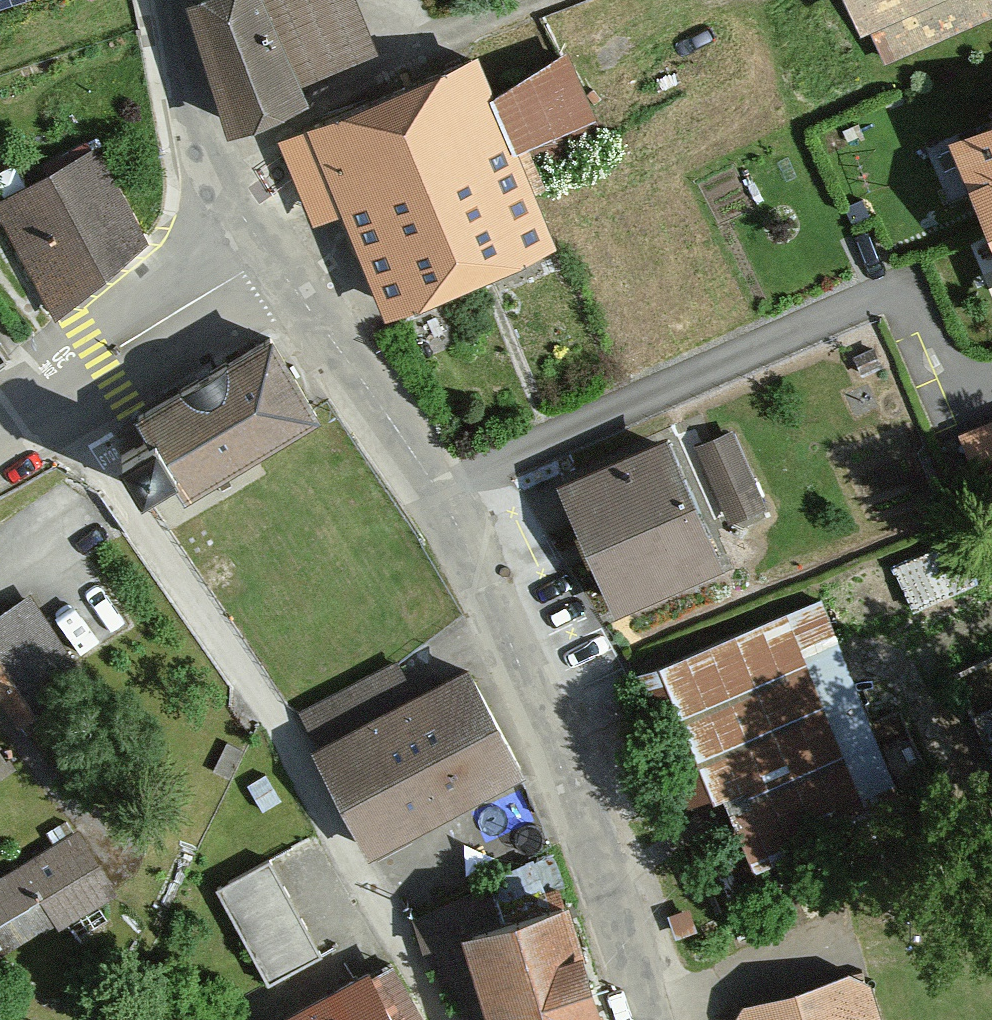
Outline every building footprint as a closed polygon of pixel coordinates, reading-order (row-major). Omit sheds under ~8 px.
[(230,121),(299,93),(294,81),(373,48),(353,0),(201,0),(193,3),(230,121)] [(991,10),(991,0),(858,0),(863,11),(865,11),(885,56),(991,10)] [(565,57),(491,103),(515,159),(529,153),(594,125),(565,57)] [(322,141),(291,154),(313,207),(342,196),(388,306),(549,239),(530,192),(542,187),(529,153),(515,159),(491,103),(473,60),(316,126),(322,141)] [(952,128),(991,223),(991,112),(952,128)] [(70,140),(0,191),(0,250),(44,317),(141,235),(70,140)] [(168,472),(185,499),(319,417),(268,334),(134,416),(144,432),(110,452),(135,493),(168,472)] [(970,426),(991,477),(991,416),(970,426)] [(661,419),(554,473),(615,594),(722,541),(661,419)] [(950,550),(906,566),(919,601),(963,585),(950,550)] [(806,588),(639,654),(695,794),(726,782),(755,855),(891,802),(806,588)] [(30,598),(0,618),(0,684),(21,716),(81,676),(30,598)] [(461,663),(307,744),(368,859),(522,778),(461,663)] [(74,838),(0,884),(0,957),(1,959),(109,893),(74,838)] [(221,883),(277,977),(329,946),(273,852),(221,883)] [(467,934),(493,1019),(604,1019),(570,904),(467,934)] [(391,963),(282,1019),(421,1019),(391,963)] [(739,1019),(900,1019),(888,979),(739,1019)]
